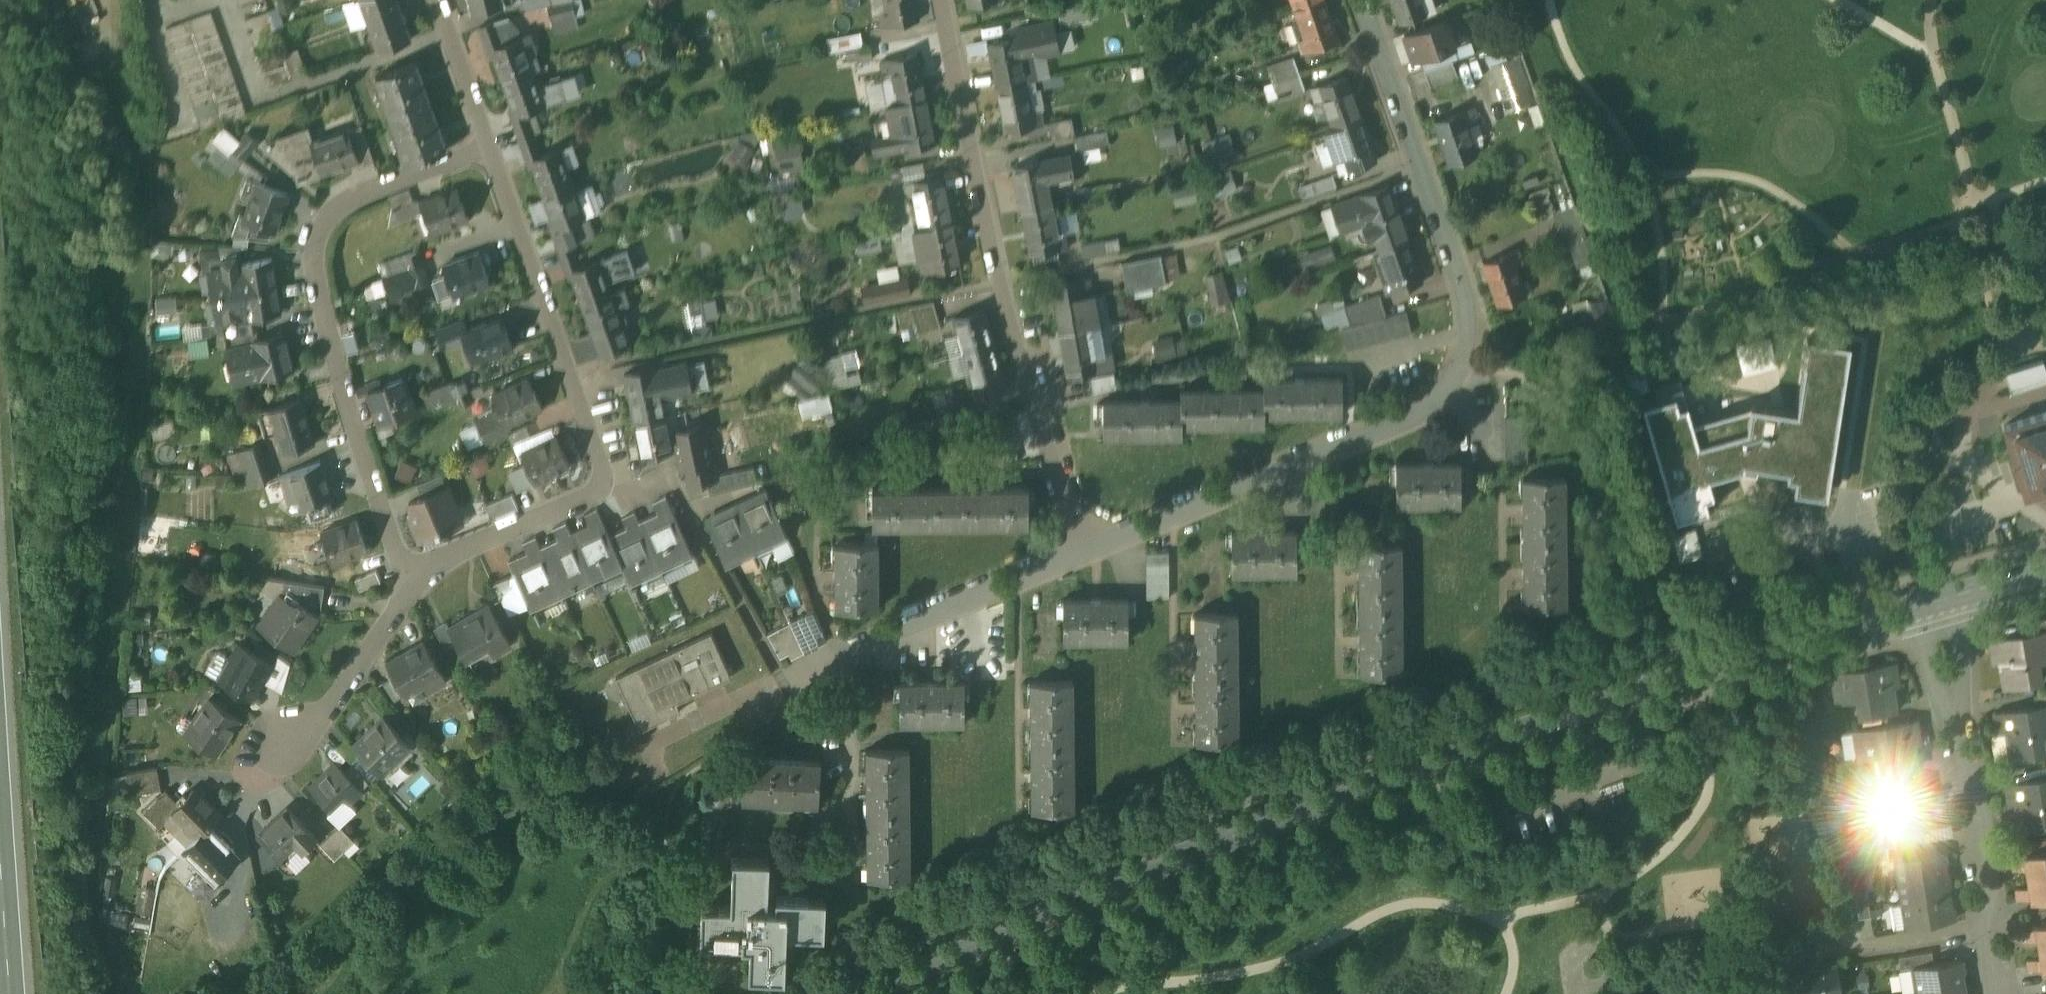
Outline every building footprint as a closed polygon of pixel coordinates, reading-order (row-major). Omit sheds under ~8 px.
[(370,23),(402,11),(398,0),(362,0),(370,23)] [(472,9),(512,1),(512,0),(470,0),(472,9)] [(526,13),(547,8),(571,2),(570,0),(523,0),(526,13)] [(571,2),(575,18),(583,15),(580,0),(577,0),(571,2)] [(885,12),(878,14),(881,28),(918,21),(914,0),(883,0),(885,12)] [(1294,10),(1322,0),(1291,0),(1294,10)] [(1322,0),(1294,10),(1305,40),(1298,43),(1302,55),(1337,43),(1322,0)] [(1400,25),(1427,15),(1426,12),(1430,11),(1427,1),(1423,3),(1422,0),(1391,0),(1400,25)] [(571,2),(547,8),(551,23),(575,18),(571,2)] [(1093,3),(1058,11),(1061,26),(1096,19),(1093,3)] [(402,11),(370,23),(379,50),(411,38),(402,11)] [(211,12),(188,21),(192,32),(215,24),(211,12)] [(268,13),(245,21),(249,32),(272,24),(268,13)] [(575,18),(551,23),(554,34),(578,29),(575,18)] [(188,21),(165,29),(169,41),(192,32),(188,21)] [(1445,22),(1404,36),(1413,62),(1454,48),(1450,36),(1454,28),(1446,25),(1445,22)] [(492,23),(479,28),(490,60),(494,58),(492,49),(501,46),(492,23)] [(215,24),(192,32),(196,44),(219,35),(215,24)] [(272,24),(249,32),(253,43),(276,35),(272,24)] [(1024,38),(989,45),(997,89),(1026,83),(1035,82),(1029,53),(1037,51),(1043,54),(1058,51),(1052,24),(1022,31),(1024,38)] [(192,32),(169,41),(173,52),(196,44),(192,32)] [(831,39),(834,51),(867,44),(865,32),(831,39)] [(219,35),(196,44),(200,55),(223,47),(219,35)] [(276,35),(253,43),(257,54),(280,46),(276,35)] [(535,54),(528,35),(520,39),(527,57),(535,54)] [(501,46),(492,49),(494,58),(494,59),(503,83),(504,83),(532,73),(532,72),(527,57),(520,39),(501,46)] [(196,44),(173,52),(177,63),(200,55),(196,44)] [(1507,112),(1538,104),(1524,45),(1492,52),(1507,112)] [(223,47),(200,55),(204,66),(227,58),(223,47)] [(916,53),(880,60),(883,73),(892,71),(898,101),(898,102),(925,96),(916,53)] [(540,69),(535,54),(527,57),(532,72),(540,69)] [(200,55),(177,63),(181,75),(204,66),(200,55)] [(283,55),(260,62),(264,74),(287,66),(283,55)] [(1284,59),(1288,79),(1277,82),(1281,98),(1306,92),(1298,56),(1284,59)] [(227,58),(204,66),(208,78),(231,70),(227,58)] [(1452,61),(1424,71),(1430,87),(1431,87),(1430,84),(1456,75),(1457,78),(1458,77),(1452,61)] [(415,63),(375,77),(406,164),(446,150),(437,127),(432,129),(417,87),(423,85),(415,63)] [(204,66),(181,75),(185,86),(208,78),(204,66)] [(287,66),(264,74),(268,85),(291,77),(287,66)] [(231,70),(208,78),(212,89),(235,81),(231,70)] [(532,73),(504,83),(515,115),(516,117),(525,113),(544,106),(537,87),(532,73)] [(1345,77),(1310,89),(1314,102),(1322,99),(1332,129),(1360,119),(1345,77)] [(208,78),(185,86),(190,98),(212,89),(208,78)] [(565,100),(560,80),(537,87),(544,106),(565,100)] [(235,81),(212,89),(216,101),(239,93),(235,81)] [(1026,83),(997,89),(1005,131),(1042,124),(1039,110),(1031,112),(1026,83)] [(212,89),(190,98),(194,109),(216,101),(212,89)] [(239,93),(216,101),(220,112),(243,104),(239,93)] [(877,96),(865,99),(867,110),(879,107),(877,96)] [(925,96),(898,102),(898,101),(887,103),(887,104),(886,104),(889,117),(874,120),(877,136),(872,137),(875,151),(897,147),(897,149),(935,141),(926,97),(925,97),(925,96)] [(216,101),(194,109),(198,120),(220,112),(216,101)] [(243,104),(220,112),(224,124),(247,116),(243,104)] [(1469,110),(1433,123),(1448,165),(1477,155),(1466,126),(1473,123),(1469,110)] [(220,112),(198,120),(202,132),(224,124),(220,112)] [(525,113),(516,117),(515,115),(511,117),(519,140),(532,135),(525,113)] [(1053,134),(1076,130),(1074,119),(1051,124),(1053,134)] [(1332,129),(1324,132),(1338,174),(1374,162),(1360,119),(1332,129)] [(373,159),(361,126),(346,131),(357,161),(356,161),(357,165),(373,159)] [(1177,129),(1162,129),(1163,144),(1178,143),(1177,129)] [(240,143),(225,130),(213,145),(228,158),(225,161),(235,170),(250,151),(240,143)] [(309,130),(267,144),(270,152),(280,160),(288,157),(293,172),(300,170),(303,181),(324,174),(323,173),(322,173),(312,143),(313,142),(309,130)] [(313,142),(312,143),(322,173),(323,173),(356,161),(357,161),(346,131),(313,142)] [(1105,132),(1073,138),(1075,152),(1108,146),(1105,132)] [(258,142),(248,133),(240,143),(250,151),(258,142)] [(1233,133),(1210,141),(1217,160),(1226,157),(1223,148),(1237,143),(1233,133)] [(532,135),(519,140),(527,164),(533,162),(532,160),(540,157),(532,135)] [(785,172),(811,166),(804,139),(779,145),(785,172)] [(863,143),(849,146),(854,173),(868,171),(866,159),(863,143)] [(540,157),(532,160),(533,162),(544,193),(573,183),(561,149),(540,157)] [(885,156),(866,159),(868,171),(887,167),(885,156)] [(1049,160),(1012,167),(1021,211),(1050,205),(1044,174),(1052,173),(1049,160)] [(1202,182),(1205,198),(1240,189),(1237,174),(1202,182)] [(1336,175),(1308,184),(1311,195),(1339,186),(1336,175)] [(942,178),(907,185),(910,201),(917,199),(923,228),(951,222),(942,178)] [(544,193),(543,194),(552,219),(548,221),(551,229),(576,220),(585,217),(573,183),(544,193)] [(287,195),(259,185),(246,220),(275,230),(287,195)] [(1388,186),(1360,197),(1360,198),(1336,206),(1344,232),(1362,226),(1367,241),(1375,239),(1379,251),(1407,241),(1388,186)] [(409,189),(388,197),(391,208),(389,222),(423,210),(420,202),(421,201),(413,200),(409,189)] [(421,201),(420,202),(423,210),(431,232),(466,219),(455,189),(421,201)] [(807,200),(791,202),(793,216),(809,214),(807,200)] [(1050,205),(1021,211),(1030,254),(1067,246),(1065,233),(1056,235),(1050,205)] [(1566,265),(1589,263),(1584,207),(1562,209),(1566,265)] [(576,220),(551,229),(559,250),(560,250),(573,246),(573,245),(584,241),(576,220)] [(923,228),(913,230),(922,274),(961,266),(952,222),(951,222),(923,228)] [(1121,239),(1083,244),(1084,255),(1123,251),(1121,239)] [(1407,241),(1379,251),(1390,281),(1382,284),(1386,297),(1421,284),(1407,241)] [(1308,253),(1313,268),(1339,259),(1334,244),(1308,253)] [(573,246),(560,250),(568,274),(572,272),(572,271),(581,268),(573,246)] [(416,250),(403,255),(407,267),(420,263),(416,250)] [(1518,251),(1483,264),(1498,307),(1526,298),(1515,267),(1523,265),(1518,251)] [(478,252),(442,264),(453,295),(489,283),(478,252)] [(1160,256),(1121,265),(1127,293),(1166,285),(1160,256)] [(273,260),(240,265),(241,266),(246,301),(278,297),(273,260)] [(581,268),(572,271),(572,272),(584,305),(612,295),(601,261),(581,268)] [(420,263),(407,267),(411,278),(424,273),(420,263)] [(241,266),(211,271),(218,323),(248,319),(246,301),(241,266)] [(1226,273),(1208,275),(1211,296),(1229,293),(1226,273)] [(906,280),(864,288),(867,304),(909,295),(906,280)] [(1090,282),(1051,288),(1060,332),(1097,326),(1090,282)] [(626,290),(612,295),(625,330),(631,328),(624,308),(631,305),(626,290)] [(1351,349),(1417,333),(1411,310),(1390,315),(1384,292),(1348,301),(1347,296),(1320,302),(1327,327),(1344,323),(1351,349)] [(584,305),(583,306),(601,357),(631,346),(625,330),(612,295),(584,305)] [(160,298),(160,313),(181,312),(180,297),(160,298)] [(278,297),(246,301),(248,319),(259,317),(280,314),(278,297)] [(933,302),(909,307),(917,336),(941,329),(933,302)] [(704,305),(694,307),(697,322),(707,320),(704,305)] [(983,310),(954,319),(959,335),(964,353),(993,345),(983,310)] [(248,319),(218,323),(219,324),(229,323),(231,333),(256,329),(261,328),(259,317),(248,319)] [(501,318),(466,331),(477,361),(512,348),(501,318)] [(219,324),(215,325),(217,335),(231,333),(229,323),(219,324)] [(1097,326),(1060,332),(1067,376),(1113,369),(1110,355),(1103,356),(1097,326)] [(256,329),(231,333),(232,345),(233,349),(252,345),(252,342),(259,340),(256,329)] [(231,333),(217,335),(219,348),(232,345),(231,333)] [(259,340),(252,342),(252,345),(260,376),(260,378),(291,371),(283,335),(259,340)] [(959,335),(945,339),(950,356),(948,356),(949,357),(964,353),(959,335)] [(1674,397),(1644,405),(1676,517),(1706,508),(1703,497),(1712,495),(1707,477),(1742,467),(1743,463),(1788,471),(1788,477),(1796,478),(1794,491),(1826,495),(1849,345),(1807,339),(1803,365),(1805,365),(1798,414),(1752,407),(1692,425),(1686,405),(1677,408),(1674,397)] [(233,349),(230,349),(237,382),(260,376),(252,345),(233,349)] [(993,345),(964,353),(974,387),(992,382),(1003,379),(993,345)] [(2004,373),(2010,392),(2045,381),(2045,373),(2042,361),(2004,373)] [(782,383),(802,404),(821,385),(801,364),(782,383)] [(659,380),(628,387),(635,422),(665,415),(666,415),(662,398),(693,391),(688,365),(657,372),(659,380)] [(656,368),(626,375),(628,387),(659,380),(657,372),(656,368)] [(1113,373),(1090,376),(1093,394),(1116,388),(1113,373)] [(528,379),(494,395),(500,408),(508,424),(509,423),(541,408),(528,379)] [(1342,379),(1263,380),(1263,389),(1181,390),(1181,400),(1103,401),(1104,438),(1167,437),(1167,431),(1182,431),(1182,427),(1249,426),(1249,421),(1264,421),(1264,411),(1278,411),(1278,416),(1342,415),(1342,379)] [(403,380),(368,393),(380,424),(415,412),(403,380)] [(464,380),(449,386),(453,396),(455,396),(469,391),(464,380)] [(992,382),(974,387),(977,397),(995,392),(992,382)] [(957,386),(945,389),(950,406),(935,410),(942,434),(969,426),(957,385),(957,386)] [(469,391),(455,396),(459,407),(473,402),(469,391)] [(453,396),(428,406),(433,418),(459,407),(455,396),(453,396)] [(299,401),(269,410),(280,446),(310,436),(299,401)] [(500,408),(475,420),(486,444),(513,431),(509,423),(508,424),(500,408)] [(666,415),(665,415),(669,434),(674,433),(689,430),(685,411),(666,415)] [(2003,427),(2025,497),(2045,490),(2045,414),(2003,427)] [(635,422),(634,422),(641,458),(672,451),(669,434),(665,415),(635,422)] [(689,430),(674,433),(681,470),(686,469),(689,485),(706,482),(713,481),(713,479),(710,464),(713,459),(712,451),(707,448),(703,427),(689,430)] [(555,437),(522,454),(526,463),(535,482),(569,466),(555,437)] [(508,473),(499,451),(487,455),(496,477),(496,478),(508,473)] [(264,458),(242,465),(246,476),(267,469),(264,458)] [(319,463),(290,473),(302,507),(331,497),(319,463)] [(490,463),(472,470),(478,484),(496,477),(490,463)] [(526,463),(512,470),(517,481),(513,483),(516,490),(521,487),(521,488),(535,482),(526,463)] [(1461,466),(1397,465),(1396,505),(1461,506),(1461,466)] [(752,468),(713,479),(713,481),(706,482),(710,495),(756,483),(752,468)] [(267,469),(246,476),(249,488),(271,481),(267,469)] [(423,498),(446,488),(441,474),(417,483),(423,498)] [(1564,480),(1526,480),(1526,494),(1524,494),(1524,528),(1526,528),(1527,558),(1524,558),(1525,592),(1527,592),(1527,607),(1566,606),(1564,480)] [(1028,485),(873,486),(873,522),(935,522),(935,516),(964,516),(964,521),(1028,521),(1028,485)] [(410,503),(414,512),(411,516),(421,541),(461,525),(446,488),(423,498),(410,503)] [(766,490),(735,504),(756,549),(787,535),(766,490)] [(511,494),(486,505),(491,519),(517,508),(511,494)] [(665,498),(653,503),(658,513),(640,521),(645,533),(675,520),(665,498)] [(735,504),(705,518),(726,563),(756,549),(735,504)] [(597,509),(585,514),(589,524),(571,532),(576,543),(606,530),(597,509)] [(635,512),(623,517),(627,527),(609,535),(615,547),(645,533),(640,521),(635,512)] [(356,519),(320,531),(331,561),(366,549),(356,519)] [(675,520),(645,533),(660,565),(690,552),(675,520)] [(566,522),(553,528),(557,538),(540,546),(546,558),(576,544),(576,543),(571,532),(566,522)] [(606,530),(576,543),(576,544),(591,576),(621,562),(615,547),(609,535),(606,530)] [(1297,531),(1232,532),(1232,573),(1297,572),(1297,531)] [(301,534),(289,533),(287,547),(299,549),(301,534)] [(645,533),(615,547),(621,562),(630,581),(661,567),(660,565),(645,533)] [(540,546),(535,536),(523,541),(527,550),(509,558),(515,572),(546,558),(540,546)] [(878,542),(840,542),(840,558),(836,558),(836,592),(840,592),(840,607),(879,607),(878,542)] [(576,544),(546,558),(561,591),(591,577),(591,576),(576,544)] [(1401,546),(1362,546),(1362,562),(1359,562),(1359,595),(1362,595),(1362,625),(1359,625),(1359,659),(1362,659),(1362,674),(1401,674),(1401,546)] [(116,550),(106,549),(106,558),(107,561),(110,564),(114,567),(121,568),(122,552),(118,552),(116,550)] [(1143,551),(1142,599),(1172,599),(1172,551),(1143,551)] [(740,562),(745,573),(767,562),(762,552),(740,562)] [(546,558),(515,572),(530,605),(561,591),(546,558)] [(377,570),(355,578),(360,591),(382,582),(377,570)] [(323,585),(268,578),(260,589),(276,599),(257,626),(292,650),(316,615),(312,612),(315,607),(319,608),(323,585)] [(1129,599),(1064,599),(1064,641),(1129,640),(1129,599)] [(488,607),(463,621),(461,619),(449,627),(466,657),(489,644),(494,652),(510,642),(488,604),(487,605),(488,607)] [(1239,742),(1237,613),(1198,614),(1198,629),(1195,629),(1196,663),(1199,663),(1199,694),(1197,694),(1197,727),(1200,727),(1200,743),(1239,742)] [(804,615),(790,622),(805,653),(818,646),(804,615)] [(2028,623),(2030,635),(2045,632),(2045,619),(2028,623)] [(805,653),(790,622),(777,629),(789,654),(791,659),(805,653)] [(777,629),(766,634),(780,658),(789,654),(777,629)] [(710,632),(615,678),(640,730),(680,711),(676,702),(731,676),(710,632)] [(1990,641),(1993,663),(2000,662),(2004,688),(2039,682),(2036,663),(2045,661),(2045,632),(2030,635),(1990,641)] [(424,641),(387,662),(405,694),(423,684),(426,689),(445,679),(441,673),(442,672),(424,641)] [(272,663),(239,644),(229,661),(232,662),(222,681),(219,680),(218,681),(251,699),(267,672),(263,670),(268,662),(272,664),(272,663)] [(1894,664),(1832,674),(1837,704),(1857,701),(1860,719),(1888,714),(1895,713),(1890,687),(1897,686),(1894,664)] [(1074,682),(1034,681),(1034,697),(1032,697),(1032,731),(1034,731),(1034,762),(1032,762),(1032,794),(1035,794),(1035,809),(1073,809),(1074,682)] [(964,682),(901,682),(901,723),(964,723),(964,682)] [(2032,695),(2034,707),(2045,705),(2045,693),(2032,695)] [(240,720),(209,699),(185,734),(216,755),(240,720)] [(1994,713),(1998,735),(2004,734),(2008,760),(2042,755),(2040,735),(2045,734),(2045,705),(2034,707),(1994,713)] [(1888,714),(1860,719),(1862,729),(1890,725),(1888,714)] [(383,716),(354,744),(382,773),(411,744),(383,716)] [(1862,729),(1854,731),(1858,759),(1886,755),(1889,772),(1882,773),(1882,775),(1914,770),(1916,769),(1912,744),(1919,743),(1915,721),(1890,725),(1862,729)] [(908,748),(870,748),(870,764),(867,764),(868,797),(870,797),(870,827),(868,827),(868,861),(871,861),(871,875),(909,875),(908,748)] [(344,769),(331,756),(329,757),(335,763),(326,773),(324,771),(309,786),(329,807),(330,806),(329,804),(341,793),(348,800),(368,780),(352,762),(344,769)] [(820,759),(744,758),(743,801),(819,802),(820,759)] [(157,769),(126,774),(129,795),(160,790),(157,769)] [(1914,770),(1882,775),(1884,787),(1915,782),(1914,770)] [(2006,784),(2010,806),(2015,805),(2019,831),(2045,827),(2045,778),(2006,784)] [(1884,787),(1864,790),(1868,819),(1895,814),(1898,832),(1891,833),(1891,834),(1923,829),(1926,829),(1922,804),(1928,803),(1925,780),(1915,782),(1884,787)] [(221,811),(196,787),(180,803),(169,814),(170,816),(183,828),(185,826),(196,837),(209,824),(221,811)] [(166,790),(145,811),(160,826),(165,821),(170,816),(169,814),(180,803),(166,790)] [(287,807),(259,833),(284,861),(300,846),(303,849),(316,837),(287,807)] [(196,837),(185,826),(183,828),(170,816),(165,821),(189,844),(196,837)] [(346,823),(326,839),(340,856),(360,840),(346,823)] [(189,844),(184,850),(216,881),(237,859),(234,850),(235,850),(209,824),(196,837),(189,844)] [(1923,829),(1891,834),(1893,846),(1925,841),(1923,829)] [(317,851),(331,862),(338,854),(324,842),(317,851)] [(235,850),(234,850),(237,859),(240,870),(252,867),(246,847),(235,850)] [(1886,848),(1851,853),(1853,865),(1888,859),(1886,848)] [(1944,850),(1894,858),(1898,882),(1944,874),(1942,864),(1946,862),(1944,850)] [(2023,855),(2024,859),(2011,861),(2012,871),(2025,869),(2027,878),(2045,875),(2045,851),(2023,855)] [(769,857),(733,855),(731,904),(702,903),(701,938),(750,940),(749,970),(785,971),(786,929),(824,931),(826,896),(768,893),(769,857)] [(1944,874),(1898,882),(1902,904),(1947,897),(1946,887),(1949,884),(1948,873),(1944,874)] [(2027,878),(2028,888),(2015,890),(2017,900),(2030,898),(2031,902),(2045,899),(2045,875),(2027,878)] [(1870,917),(1866,893),(1855,895),(1858,919),(1870,917)] [(1947,897),(1902,904),(1905,927),(1955,919),(1953,908),(1949,906),(1947,897)] [(104,923),(133,924),(133,910),(105,909),(104,923)] [(2034,926),(2035,929),(2022,932),(2023,941),(2036,939),(2038,949),(2045,948),(2045,924),(2034,926)] [(2038,949),(2040,959),(2027,961),(2028,971),(2041,969),(2042,973),(2045,972),(2045,948),(2038,949)] [(1962,960),(1912,968),(1916,991),(1962,984),(1960,974),(1964,971),(1962,960)] [(1808,967),(1809,973),(1812,993),(1841,993),(1836,963),(1808,967)] [(1758,981),(1760,993),(1812,993),(1809,973),(1758,981)] [(1916,991),(1916,993),(1966,993),(1963,992),(1962,984),(1916,991)]
